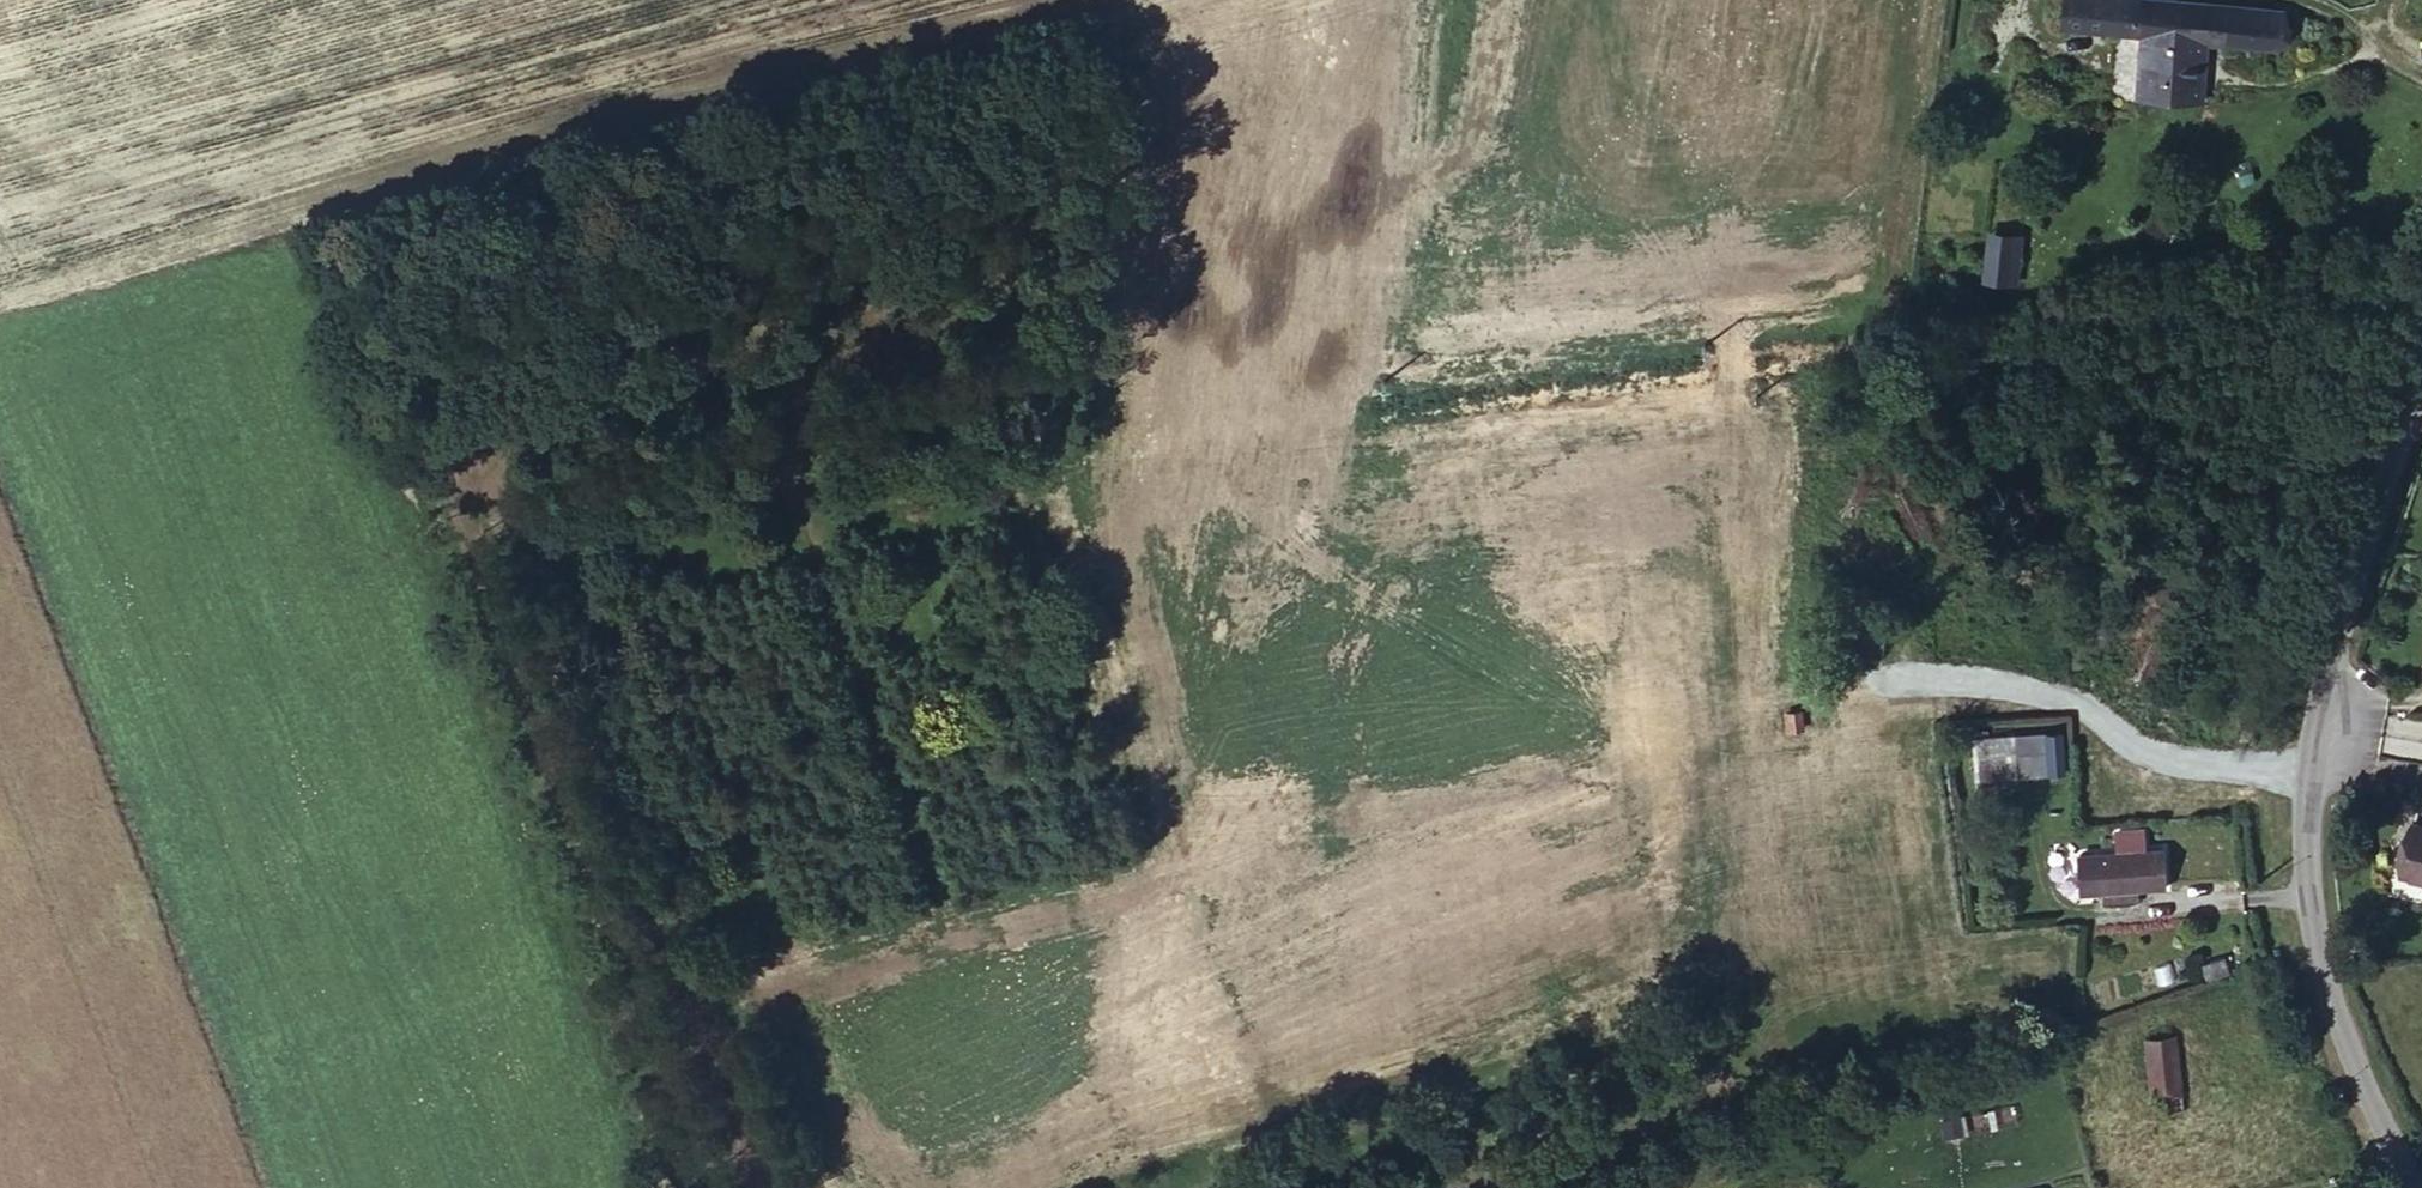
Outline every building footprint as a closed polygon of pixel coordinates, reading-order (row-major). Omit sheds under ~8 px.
[(2060,24),(2149,30),(2146,91),(2207,92),(2209,30),(2281,35),(2282,0),(2060,0),(2060,24)] [(2020,289),(2023,232),(1985,230),(1982,286),(2020,289)] [(2028,734),(2027,717),(1982,720),(1984,760),(2028,758),(2028,734)] [(2055,717),(2027,717),(2028,734),(2056,733),(2055,717)] [(2074,717),(2055,717),(2056,733),(2056,758),(2076,758),(2074,717)] [(2410,838),(2399,834),(2392,858),(2421,866),(2421,790),(2410,838)] [(2094,842),(2096,878),(2182,874),(2181,836),(2162,838),(2161,817),(2134,819),(2136,839),(2094,842)] [(2162,1085),(2192,1083),(2184,1025),(2157,1027),(2162,1085)] [(2195,1100),(2192,1083),(2162,1085),(2163,1102),(2195,1100)]
